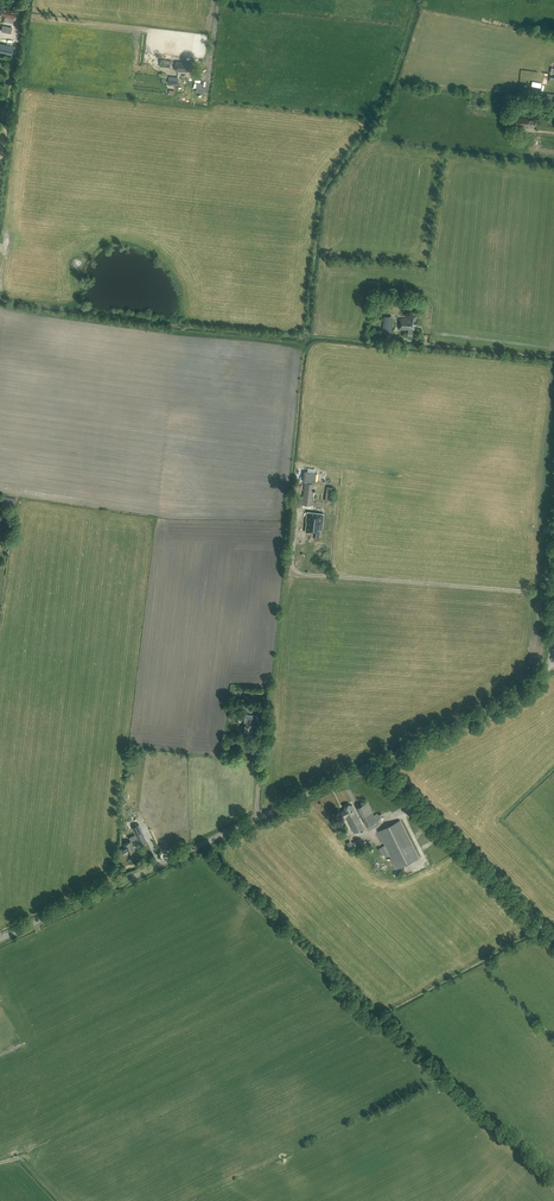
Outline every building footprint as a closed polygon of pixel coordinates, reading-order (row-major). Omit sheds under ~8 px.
[(4,21),(13,23),(14,18),(16,12),(2,9),(1,14),(5,15),(4,21)] [(12,26),(0,25),(0,36),(11,36),(12,26)] [(192,70),(193,64),(191,64),(191,63),(177,62),(176,70),(188,72),(188,70),(192,70)] [(517,118),(516,126),(526,127),(526,128),(534,129),(534,127),(535,127),(535,121),(529,120),(529,119),(517,118)] [(411,316),(411,319),(401,318),(401,319),(400,319),(399,329),(408,330),(408,336),(413,336),(413,330),(414,330),(415,326),(417,326),(417,320),(416,320),(416,316),(411,316)] [(393,320),(384,319),(382,335),(391,336),(393,320)] [(299,498),(298,503),(312,505),(314,489),(315,484),(316,473),(309,472),(304,472),(303,481),(305,482),(303,499),(299,498)] [(335,487),(327,486),(325,501),(333,502),(335,487)] [(16,498),(4,497),(3,503),(15,505),(16,498)] [(307,521),(306,532),(314,533),(313,535),(320,536),(321,529),(322,529),(324,514),(307,512),(307,518),(306,521),(307,521)] [(248,720),(247,722),(245,722),(244,731),(244,735),(252,736),(252,731),(257,732),(258,726),(253,726),(253,723),(252,723),(253,720),(256,720),(257,713),(246,712),(245,719),(248,720)] [(369,829),(379,824),(377,820),(381,819),(378,812),(374,814),(368,801),(358,805),(369,829)] [(354,832),(363,828),(352,805),(351,806),(350,804),(344,807),(345,809),(341,811),(344,817),(346,816),(354,832)] [(133,821),(131,822),(132,825),(141,821),(139,815),(132,818),(133,821)] [(387,857),(390,855),(397,869),(419,858),(400,820),(378,831),(385,845),(381,847),(387,857)] [(133,835),(138,833),(135,825),(130,827),(133,835)] [(359,839),(352,842),(355,847),(362,843),(359,839)] [(128,853),(135,850),(131,841),(124,844),(125,847),(121,849),(124,855),(128,853)]
